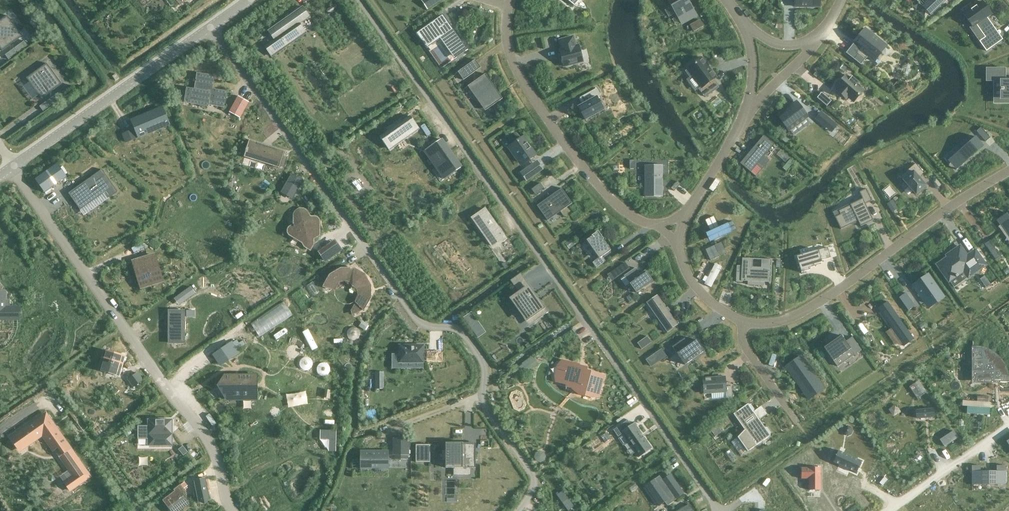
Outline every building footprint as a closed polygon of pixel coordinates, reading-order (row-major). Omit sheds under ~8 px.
[(421,0),(428,9),(436,4),(434,0),(422,0),(421,0)] [(688,0),(668,0),(681,23),(696,15),(688,0)] [(922,6),(923,6),(931,15),(930,15),(931,15),(946,0),(928,0),(922,6)] [(991,14),(983,2),(964,15),(972,27),(976,24),(984,36),(989,33),(990,35),(996,30),(988,19),(987,20),(985,18),(991,14)] [(270,56),(306,31),(299,22),(309,15),(304,8),(268,32),(275,41),(265,48),(270,56)] [(2,50),(1,51),(2,51),(22,36),(21,36),(7,17),(8,16),(7,15),(0,21),(0,47),(2,50)] [(449,27),(441,16),(416,33),(425,45),(441,34),(457,57),(468,50),(451,26),(449,27)] [(694,31),(703,26),(699,20),(691,25),(694,31)] [(854,59),(861,65),(868,56),(874,61),(880,53),(878,51),(884,44),(865,29),(855,41),(863,47),(854,59)] [(583,62),(579,45),(575,46),(573,37),(560,40),(563,54),(561,55),(564,67),(583,62)] [(986,37),(979,41),(986,51),(993,47),(986,37)] [(24,41),(5,55),(8,60),(28,46),(24,41)] [(704,96),(718,85),(714,79),(716,77),(702,58),(687,69),(688,70),(686,71),(690,77),(692,75),(701,87),(699,89),(704,96)] [(475,60),(458,72),(464,80),(480,68),(478,69),(473,62),(475,60)] [(30,82),(23,87),(32,100),(39,95),(42,98),(41,98),(41,99),(62,84),(62,83),(61,84),(47,64),(47,63),(26,78),(27,79),(30,82)] [(988,70),(988,79),(1002,79),(1002,70),(988,70)] [(226,92),(212,89),(214,76),(197,74),(195,90),(187,88),(185,101),(199,103),(199,105),(208,106),(208,105),(223,107),(226,92)] [(485,75),(485,74),(468,86),(474,95),(485,99),(490,107),(502,99),(502,98),(499,100),(494,93),(496,91),(497,93),(498,92),(491,83),(488,84),(483,76),(485,75)] [(839,89),(837,91),(846,99),(848,96),(854,102),(864,91),(857,85),(859,83),(852,77),(851,79),(846,75),(836,86),(839,89)] [(1002,82),(1002,89),(1001,89),(1001,91),(1002,91),(1002,98),(1008,98),(1008,82),(1002,82)] [(583,104),(578,107),(585,120),(604,110),(597,98),(601,96),(597,88),(580,98),(583,104)] [(59,92),(39,106),(43,111),(62,97),(59,92)] [(821,94),(817,99),(827,108),(831,102),(821,94)] [(238,96),(229,112),(240,118),(249,102),(238,96)] [(796,103),(797,102),(796,102),(779,115),(778,115),(778,116),(779,116),(789,130),(789,131),(790,130),(789,130),(807,117),(807,118),(807,117),(796,103)] [(139,137),(169,125),(162,108),(132,121),(139,137)] [(822,111),(816,118),(827,127),(832,120),(822,111)] [(388,149),(418,127),(411,117),(380,138),(388,149)] [(981,127),(976,131),(986,142),(990,138),(981,127)] [(132,131),(123,135),(127,143),(136,139),(132,131)] [(763,136),(740,163),(756,177),(769,161),(764,156),(774,145),(763,136)] [(975,136),(953,156),(961,165),(984,146),(975,136)] [(439,137),(422,149),(442,178),(459,166),(439,137)] [(523,138),(511,146),(523,164),(535,155),(530,148),(531,148),(527,143),(523,138)] [(246,152),(244,156),(280,167),(280,166),(284,167),(287,158),(283,156),(284,152),(249,141),(247,148),(246,148),(245,152),(246,152)] [(33,177),(42,190),(65,174),(55,161),(33,177)] [(915,164),(900,177),(916,195),(926,186),(919,178),(924,173),(915,164)] [(531,165),(521,173),(527,181),(537,173),(531,165)] [(662,186),(662,166),(663,166),(663,165),(662,165),(662,166),(653,166),(653,168),(645,168),(645,165),(645,178),(645,194),(645,197),(662,197),(663,197),(663,186),(662,186)] [(785,175),(791,171),(787,166),(781,171),(785,175)] [(100,167),(66,190),(78,207),(103,190),(106,196),(115,189),(100,167)] [(294,195),(304,177),(294,171),(284,189),(294,195)] [(671,188),(674,191),(680,184),(677,181),(671,188)] [(535,194),(544,188),(542,186),(543,186),(540,183),(532,189),(535,194)] [(572,204),(562,188),(537,206),(547,221),(572,204)] [(862,199),(850,205),(839,211),(840,215),(835,217),(841,229),(858,221),(861,227),(873,220),(865,204),(872,201),(866,189),(859,192),(862,199)] [(892,201),(888,204),(892,211),(897,208),(892,201)] [(484,207),(472,216),(493,247),(506,238),(484,207)] [(294,215),(294,225),(293,225),(293,226),(292,226),(291,227),(289,228),(288,230),(288,233),(289,235),(302,243),(304,245),(304,247),(307,248),(310,248),(312,247),(313,244),(313,239),(319,236),(319,221),(318,219),(316,217),(310,217),(307,211),(303,209),(299,209),(296,211),(294,215)] [(1008,236),(1008,215),(1008,213),(998,220),(1003,227),(1003,226),(1005,228),(1004,229),(1008,236)] [(715,216),(705,220),(710,231),(706,233),(710,242),(737,230),(736,228),(737,228),(734,221),(733,221),(731,222),(731,221),(723,225),(720,227),(719,226),(720,226),(717,220),(715,216)] [(611,251),(603,240),(604,239),(598,231),(591,236),(592,237),(587,241),(599,258),(592,263),(596,268),(606,262),(602,257),(611,251)] [(326,261),(340,251),(335,243),(320,253),(326,261)] [(715,246),(705,250),(710,259),(719,254),(715,246)] [(948,257),(937,265),(949,281),(955,277),(956,278),(958,276),(957,275),(963,271),(968,277),(985,265),(977,254),(969,260),(960,246),(947,256),(948,257)] [(828,248),(797,257),(801,273),(809,271),(808,269),(814,267),(814,265),(822,263),(821,261),(831,258),(828,248)] [(144,275),(147,286),(162,281),(159,270),(153,271),(148,256),(133,261),(138,277),(144,275)] [(753,259),(742,258),(742,266),(737,266),(736,281),(736,282),(737,282),(742,282),(742,281),(748,282),(748,284),(748,285),(764,286),(764,285),(764,282),(769,283),(769,284),(770,284),(771,284),(771,283),(772,260),(772,259),(771,259),(770,259),(770,260),(762,260),(761,268),(752,267),(753,259)] [(614,270),(618,276),(629,268),(625,262),(614,270)] [(647,272),(641,276),(635,268),(624,276),(636,293),(653,281),(647,272)] [(325,283),(324,287),(333,289),(337,282),(343,279),(345,280),(350,280),(358,289),(358,294),(360,296),(356,303),(357,303),(352,311),(353,315),(358,314),(364,311),(364,310),(363,309),(366,306),(369,301),(370,295),(370,289),(369,283),(365,278),(361,273),(356,270),(350,269),(344,269),(338,270),(333,273),(328,278),(325,283)] [(928,275),(913,286),(925,303),(941,292),(928,275)] [(192,286),(180,295),(184,301),(197,292),(192,286)] [(537,302),(533,297),(534,296),(528,288),(512,299),(523,314),(527,311),(533,320),(545,312),(538,301),(537,302)] [(13,319),(13,307),(10,307),(10,301),(6,301),(6,291),(0,291),(0,319),(13,319)] [(678,325),(657,295),(646,303),(667,332),(678,325)] [(904,304),(908,310),(915,306),(910,299),(904,304)] [(888,301),(878,308),(904,346),(905,346),(904,344),(912,338),(914,340),(914,339),(888,301)] [(256,342),(289,317),(279,304),(246,328),(256,342)] [(169,311),(169,343),(184,343),(184,311),(169,311)] [(470,312),(462,318),(467,324),(475,319),(470,312)] [(858,329),(853,332),(860,342),(864,339),(858,329)] [(354,341),(355,334),(346,332),(344,340),(354,341)] [(273,345),(284,339),(281,333),(270,340),(273,345)] [(824,348),(833,361),(850,350),(854,355),(861,350),(852,337),(846,342),(841,336),(824,348)] [(685,365),(704,351),(696,340),(689,345),(685,338),(672,347),(685,365)] [(640,354),(648,348),(643,341),(635,348),(640,354)] [(231,342),(212,355),(220,367),(240,354),(231,342)] [(399,346),(399,362),(423,362),(423,346),(399,346)] [(972,356),(974,356),(974,360),(976,360),(976,365),(975,365),(975,366),(975,367),(975,368),(976,368),(976,379),(989,379),(990,380),(991,380),(992,381),(993,381),(993,380),(994,380),(995,380),(995,379),(999,383),(999,392),(1008,392),(1008,377),(1008,376),(1008,375),(1008,374),(1008,373),(1008,372),(1008,371),(1007,370),(1007,369),(1007,368),(1006,367),(1006,366),(1005,365),(1005,364),(1004,363),(1004,362),(1003,362),(1003,361),(1002,360),(1001,359),(1001,358),(1000,357),(999,357),(999,356),(998,355),(997,354),(996,354),(995,353),(994,353),(994,352),(993,351),(992,351),(991,350),(990,350),(989,349),(988,349),(987,349),(986,348),(985,348),(984,348),(983,347),(982,347),(981,347),(980,347),(979,346),(978,346),(977,346),(973,346),(972,356)] [(662,349),(650,358),(654,364),(667,355),(662,349)] [(103,358),(101,357),(101,358),(103,359),(99,370),(115,375),(116,372),(119,373),(122,364),(123,365),(123,364),(122,363),(124,357),(125,357),(126,356),(104,350),(103,351),(105,351),(103,358)] [(297,360),(291,350),(283,355),(288,365),(297,360)] [(527,361),(512,371),(515,375),(517,377),(537,363),(532,356),(527,360),(527,361)] [(786,366),(806,394),(820,384),(800,356),(786,366)] [(586,394),(591,398),(598,397),(604,376),(587,371),(587,369),(579,367),(579,366),(562,361),(560,370),(555,375),(556,382),(567,385),(566,387),(581,391),(580,392),(586,394)] [(325,378),(327,370),(317,368),(315,377),(325,378)] [(138,373),(129,380),(133,387),(143,380),(138,373)] [(257,399),(257,376),(225,376),(219,386),(225,396),(241,396),(241,399),(257,399)] [(500,384),(505,390),(514,381),(509,376),(500,384)] [(703,386),(701,386),(702,393),(704,393),(704,394),(711,393),(712,399),(733,398),(732,386),(726,386),(725,377),(703,378),(703,386)] [(917,399),(926,393),(918,381),(909,387),(917,399)] [(539,399),(557,411),(561,406),(543,393),(539,399)] [(512,410),(522,408),(521,394),(511,395),(512,410)] [(922,405),(909,414),(924,436),(939,426),(933,418),(933,417),(934,417),(939,413),(927,395),(919,401),(922,405)] [(738,437),(731,442),(741,456),(770,436),(770,435),(771,433),(767,428),(765,428),(753,412),(754,409),(751,405),(748,404),(733,414),(745,430),(738,437)] [(986,423),(986,408),(958,407),(958,414),(964,414),(964,422),(986,423)] [(42,418),(17,435),(25,446),(37,438),(36,438),(35,436),(41,432),(54,451),(55,450),(65,443),(66,443),(49,419),(48,419),(49,420),(41,419),(42,418)] [(149,439),(149,445),(172,445),(172,420),(149,420),(149,426),(138,426),(138,439),(149,439)] [(641,439),(639,436),(642,434),(634,423),(631,425),(627,420),(613,430),(617,436),(621,433),(629,444),(631,442),(633,445),(631,446),(639,458),(652,448),(644,437),(641,439)] [(716,426),(711,430),(716,437),(721,433),(716,426)] [(318,436),(317,447),(332,447),(332,436),(318,436)] [(409,440),(393,440),(393,455),(409,455),(409,440)] [(430,443),(415,443),(415,456),(430,456),(430,443)] [(446,468),(467,468),(475,468),(475,466),(476,466),(476,455),(463,455),(463,443),(458,443),(446,443),(446,468)] [(69,470),(60,477),(70,491),(90,477),(71,450),(60,458),(69,470)] [(838,451),(833,462),(856,473),(862,461),(838,451)] [(388,452),(361,452),(361,468),(388,468),(388,452)] [(716,465),(721,472),(727,468),(721,461),(716,465)] [(980,466),(972,466),(972,485),(1005,485),(1005,466),(996,466),(996,471),(980,471),(980,466)] [(820,468),(801,468),(801,479),(809,479),(809,490),(820,490),(820,468)] [(655,479),(645,486),(659,506),(665,502),(667,506),(676,500),(676,499),(684,493),(670,474),(662,480),(659,476),(655,479)] [(547,477),(540,480),(543,488),(551,485),(547,477)] [(206,478),(194,481),(198,501),(210,499),(206,478)] [(164,501),(172,510),(179,510),(189,504),(181,494),(185,490),(180,484),(173,490),(175,492),(164,501)] [(557,496),(568,510),(573,507),(562,492),(557,496)]
